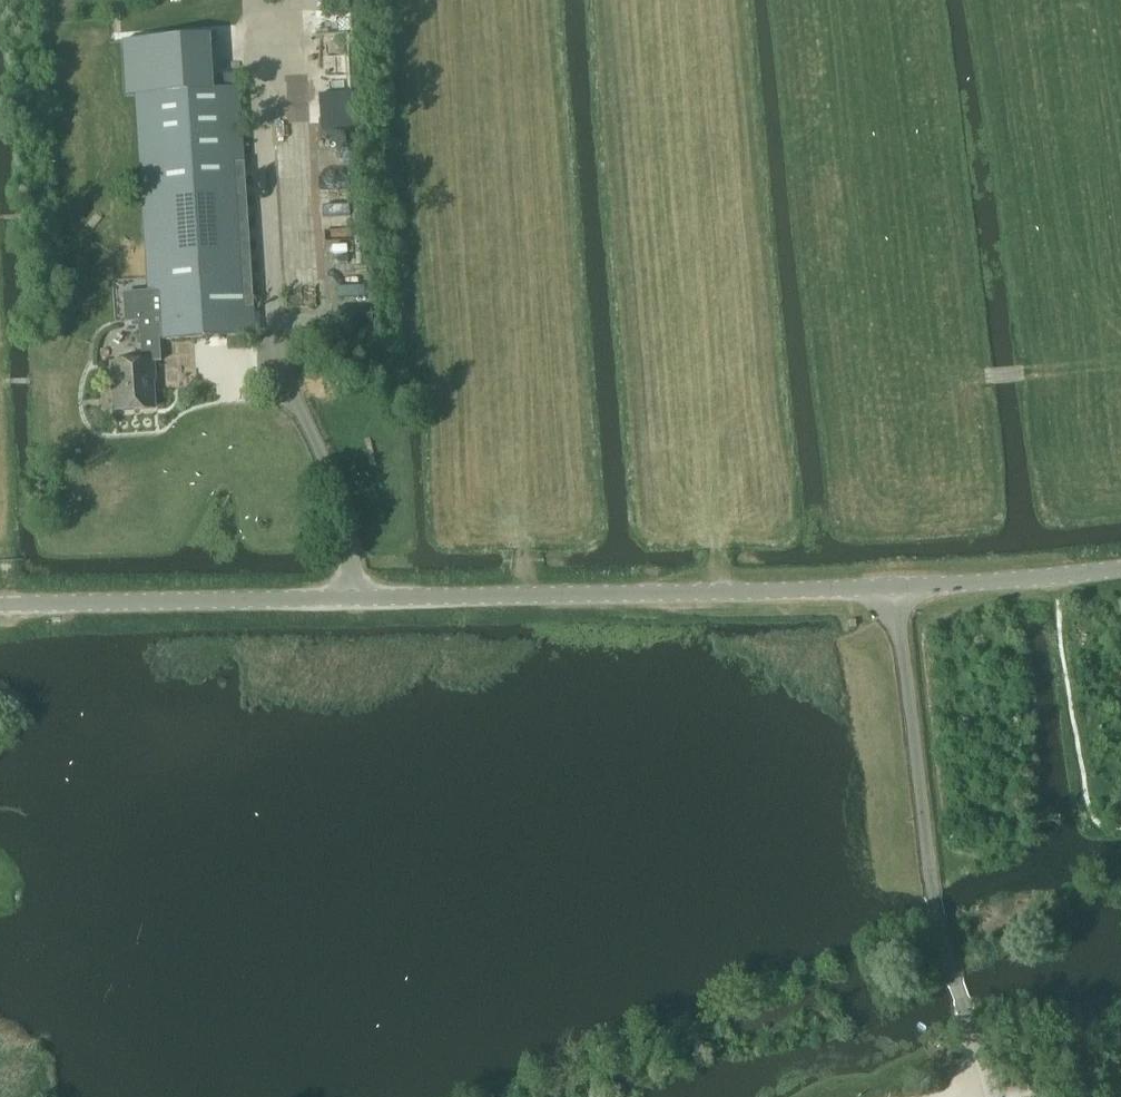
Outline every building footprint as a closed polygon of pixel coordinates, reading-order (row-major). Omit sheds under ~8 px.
[(112,363),(115,411),(152,408),(151,382),(155,382),(153,361),(160,361),(159,340),(253,334),(236,87),(136,94),(152,339),(141,340),(142,361),(112,363)] [(1032,1096),(1037,1096),(1046,1096),(1043,1069),(1029,1070),(1032,1096)]
